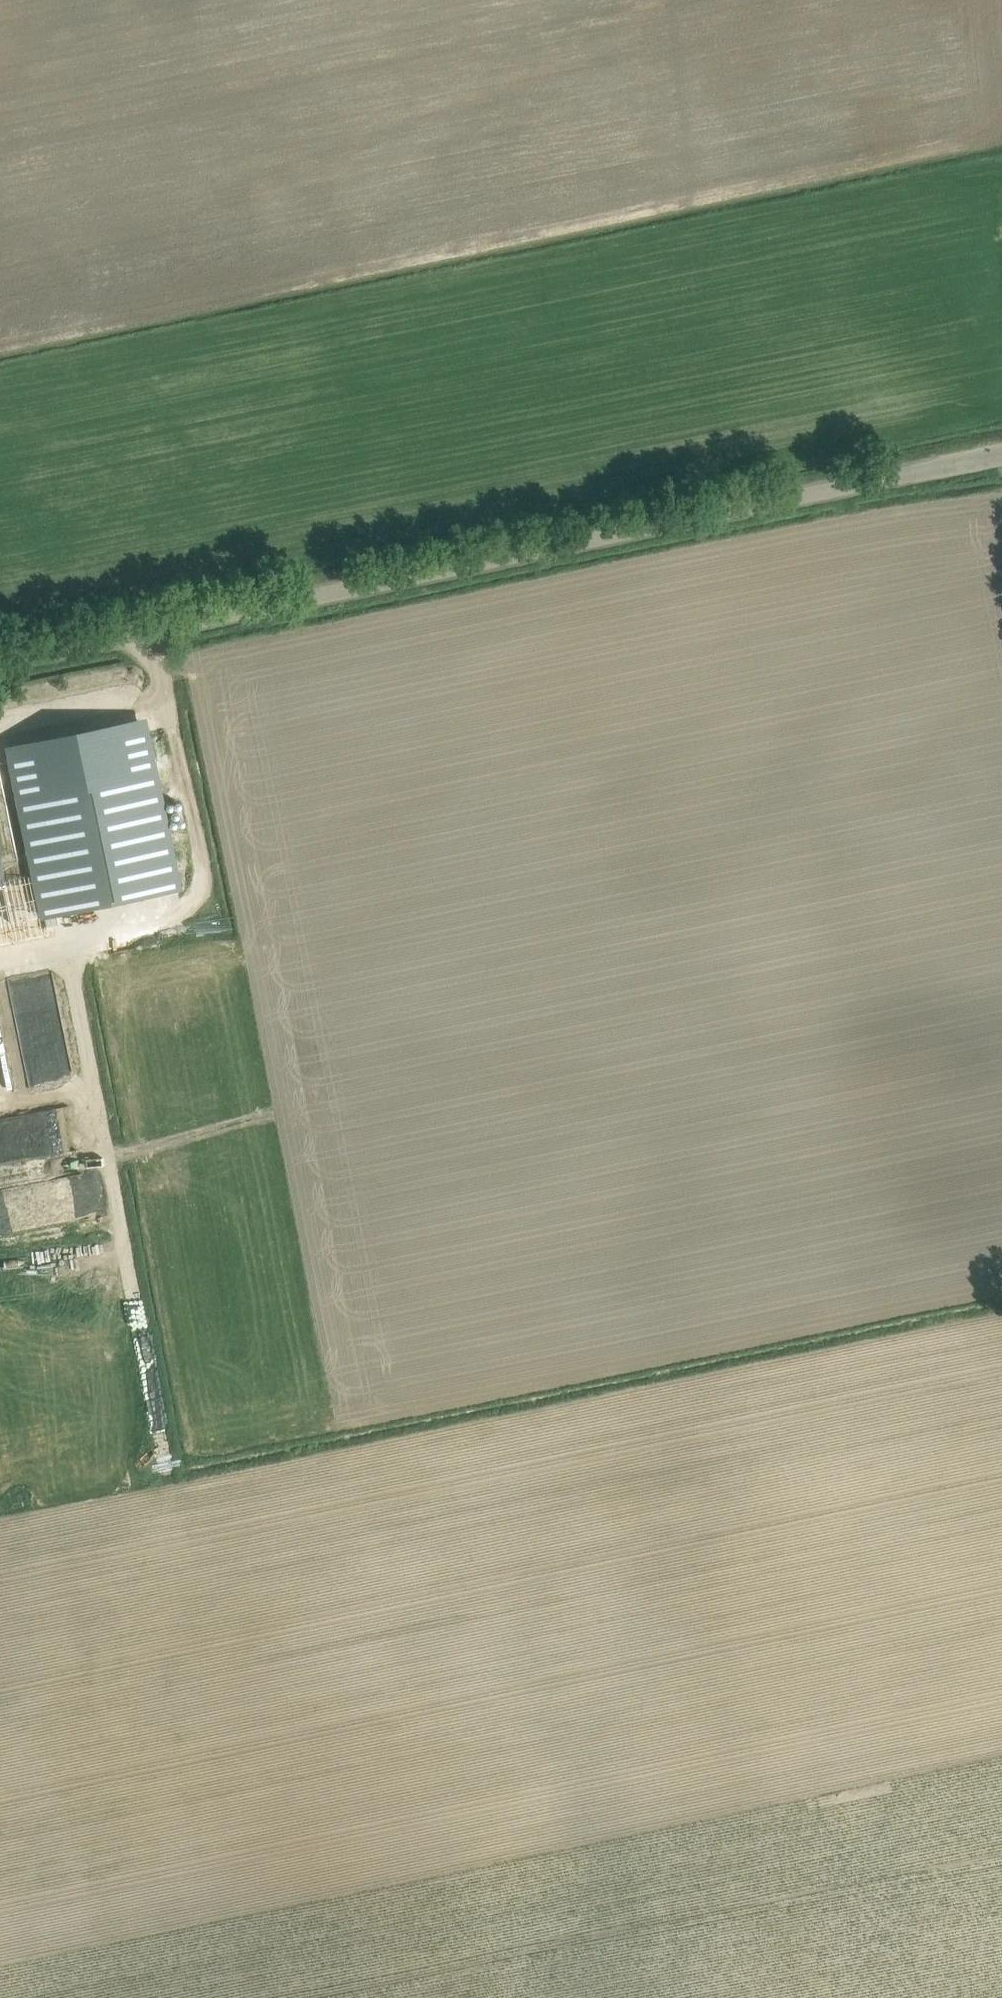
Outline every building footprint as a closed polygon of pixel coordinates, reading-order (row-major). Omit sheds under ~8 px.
[(12,759),(44,917),(178,889),(146,731),(12,759)] [(0,859),(0,926),(13,923),(0,859)] [(0,1119),(0,1159),(4,1158),(1,1136),(16,1133),(17,1136),(38,1132),(42,1152),(78,1146),(72,1107),(0,1119)]
